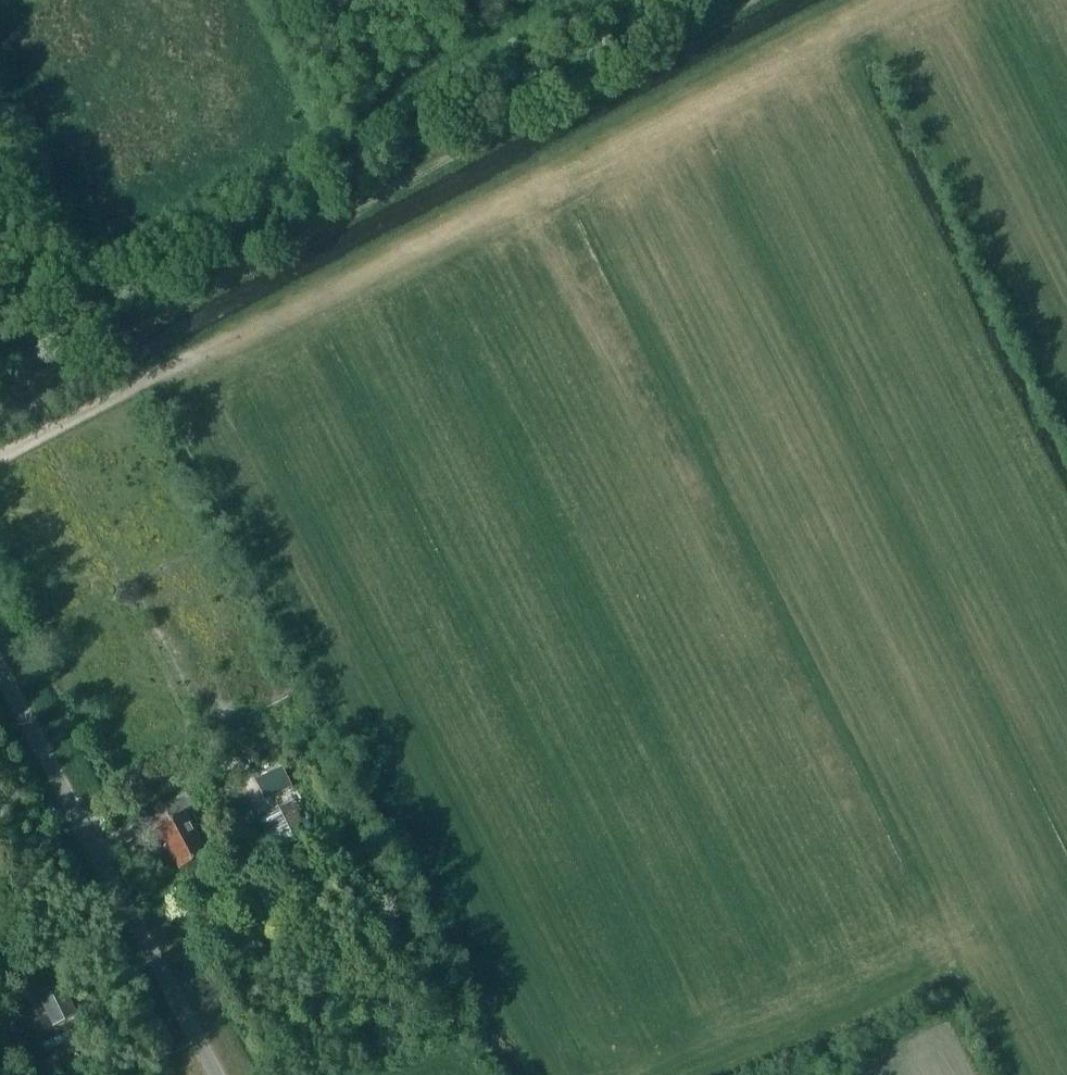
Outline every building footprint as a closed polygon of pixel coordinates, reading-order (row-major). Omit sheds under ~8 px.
[(315,830),(281,761),(241,781),(275,850),(315,830)] [(158,828),(178,868),(205,854),(183,812),(192,808),(185,794),(163,805),(171,821),(158,828)] [(76,1015),(62,984),(37,995),(51,1026),(76,1015)]
